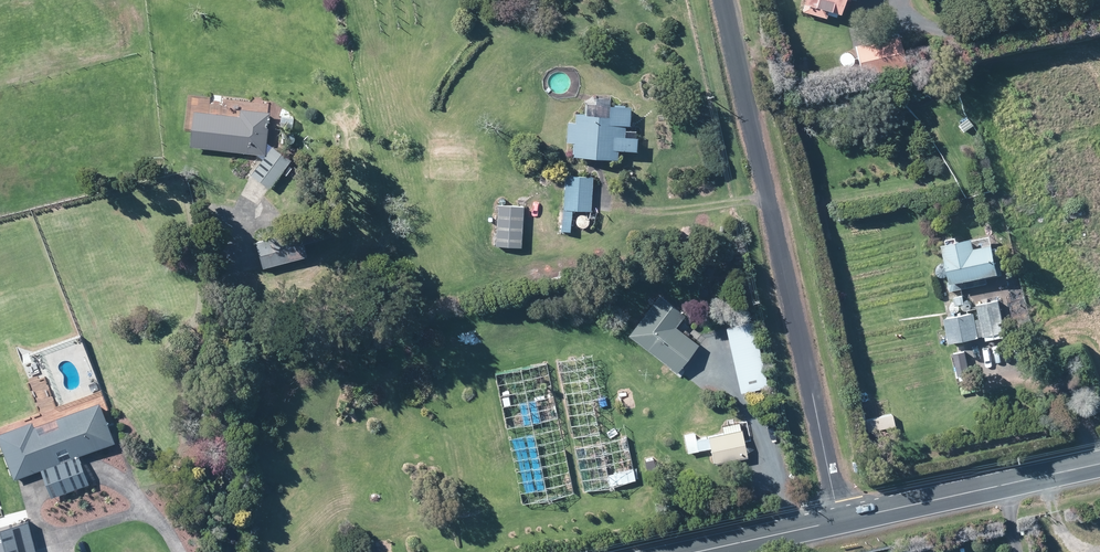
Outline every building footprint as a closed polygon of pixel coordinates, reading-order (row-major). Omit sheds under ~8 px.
[(800,9),(835,20),(841,0),(803,0),(800,9)] [(899,25),(857,36),(866,68),(907,56),(899,25)] [(577,108),(576,125),(565,125),(564,142),(576,142),(575,155),(618,157),(618,148),(633,149),(635,105),(610,104),(610,109),(577,108)] [(196,107),(193,148),(264,153),(268,112),(196,107)] [(255,176),(273,191),(297,163),(279,148),(255,176)] [(574,231),(575,209),(592,210),(593,177),(565,176),(565,209),(565,231),(574,231)] [(530,205),(500,202),(496,248),(526,251),(530,205)] [(943,240),(951,281),(999,272),(992,232),(943,240)] [(259,239),(263,267),(312,260),(308,233),(259,239)] [(711,343),(686,323),(689,320),(659,295),(626,335),(656,359),(657,358),(682,378),(711,343)] [(950,345),(985,338),(999,335),(997,325),(1000,325),(1004,327),(1008,314),(1001,312),(1001,304),(992,303),(990,298),(976,302),(979,312),(944,319),(950,345)] [(756,321),(725,328),(739,394),(770,388),(756,321)] [(609,350),(557,360),(583,494),(635,484),(609,350)] [(578,496),(551,362),(497,373),(525,507),(578,496)] [(20,471),(45,461),(56,489),(94,474),(84,448),(118,434),(100,388),(2,425),(20,471)] [(743,429),(742,429),(740,420),(721,424),(724,434),(707,437),(714,466),(750,458),(743,429)] [(0,517),(0,551),(45,551),(34,509),(0,517)]
